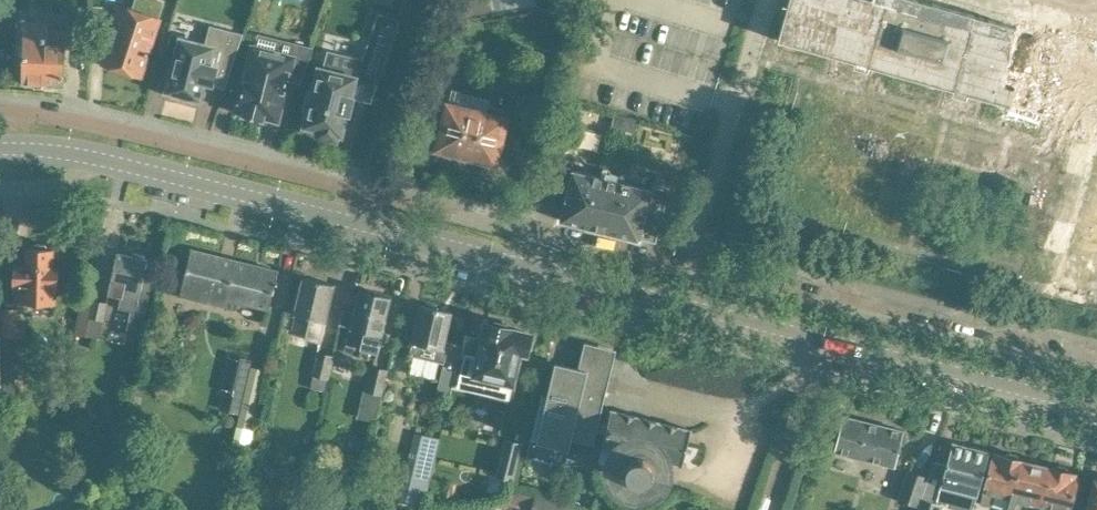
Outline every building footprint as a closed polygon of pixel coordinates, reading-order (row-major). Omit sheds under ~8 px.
[(118,5),(111,25),(116,26),(103,64),(140,76),(147,55),(148,55),(149,51),(148,51),(159,19),(157,18),(163,1),(161,0),(137,0),(133,10),(118,5)] [(797,117),(925,155),(971,0),(833,0),(797,117)] [(309,109),(305,125),(319,128),(318,134),(336,139),(337,133),(340,134),(346,113),(349,113),(353,96),(350,95),(355,79),(359,80),(362,70),(377,75),(396,20),(380,15),(363,62),(329,52),(323,70),(319,68),(313,91),(309,90),(305,109),(309,109)] [(24,75),(24,82),(46,83),(46,86),(63,87),(65,46),(74,46),(75,31),(47,30),(47,23),(19,22),(18,43),(26,44),(25,62),(20,62),(20,74),(24,75)] [(170,97),(194,103),(195,98),(199,99),(204,82),(210,83),(209,85),(224,89),(243,34),(210,25),(205,45),(181,39),(174,66),(168,69),(166,78),(169,84),(167,91),(172,92),(170,97)] [(301,83),(313,47),(295,43),(291,57),(253,47),(245,81),(240,80),(235,101),(240,102),(238,109),(244,111),(242,115),(263,120),(264,116),(277,119),(287,79),(301,83)] [(545,130),(554,95),(534,91),(532,97),(521,94),(514,123),(545,130)] [(494,162),(507,110),(490,106),(487,115),(448,105),(438,149),(441,149),(440,152),(443,155),(450,157),(454,155),(455,152),(477,158),(476,161),(479,165),(487,166),(490,164),(490,161),(494,162)] [(607,231),(620,180),(572,168),(559,219),(607,231)] [(656,243),(669,191),(672,178),(656,174),(654,185),(653,188),(620,180),(607,231),(656,243)] [(57,287),(58,265),(53,265),(53,249),(48,249),(46,244),(35,243),(32,248),(27,248),(26,265),(14,264),(13,286),(15,286),(14,302),(55,304),(55,287),(57,287)] [(209,303),(220,258),(190,251),(180,296),(209,303)] [(112,275),(109,293),(122,296),(119,308),(131,311),(126,336),(140,340),(146,314),(153,279),(144,277),(146,263),(147,260),(144,259),(144,256),(133,253),(133,257),(117,253),(115,263),(112,275)] [(269,309),(278,271),(220,258),(209,303),(230,307),(231,301),(269,309)] [(320,343),(334,284),(303,277),(295,314),(309,318),(304,339),(320,343)] [(376,358),(390,297),(375,293),(375,291),(366,288),(365,291),(360,290),(346,351),(376,358)] [(78,315),(74,333),(99,337),(106,301),(93,299),(81,296),(78,315)] [(412,342),(409,354),(443,362),(443,365),(456,368),(461,344),(444,340),(451,311),(420,304),(412,342)] [(17,336),(17,308),(3,309),(4,407),(15,407),(15,336),(17,336)] [(65,352),(69,322),(60,321),(57,351),(65,352)] [(486,322),(478,356),(466,353),(458,388),(509,400),(520,352),(526,354),(527,350),(530,348),(532,340),(530,338),(531,333),(508,328),(505,323),(495,321),(491,324),(486,322)] [(598,422),(606,392),(616,350),(585,342),(578,368),(555,363),(547,396),(541,395),(526,457),(534,459),(535,456),(556,461),(555,464),(565,466),(571,438),(593,444),(596,431),(598,422)] [(327,379),(333,355),(319,351),(313,376),(314,376),(312,387),(324,390),(326,379),(327,379)] [(223,392),(219,410),(239,414),(251,359),(228,354),(220,391),(223,392)] [(382,394),(387,370),(372,367),(366,391),(365,401),(380,403),(382,394)] [(174,381),(156,381),(156,388),(175,391),(174,381)] [(139,416),(143,395),(133,393),(129,414),(139,416)] [(257,429),(263,403),(243,399),(237,425),(257,429)] [(607,424),(598,422),(596,431),(605,433),(602,445),(598,465),(617,469),(619,473),(621,477),(623,480),(627,483),(630,485),(635,486),(639,487),(643,486),(647,485),(650,484),(652,482),(655,480),(657,478),(658,475),(659,472),(661,468),(661,464),(661,460),(678,465),(683,461),(691,430),(611,410),(607,424)] [(894,467),(903,430),(843,415),(834,452),(894,467)] [(430,478),(439,439),(414,433),(399,498),(424,503),(427,490),(430,478)] [(513,479),(522,444),(504,439),(496,474),(513,479)] [(988,451),(952,442),(946,463),(935,461),(928,481),(927,481),(917,509),(939,509),(941,504),(936,503),(937,499),(949,502),(947,506),(962,509),(973,509),(988,451)] [(1010,499),(1021,459),(1020,459),(1017,454),(1009,452),(1004,455),(993,452),(983,492),(981,502),(992,505),(995,495),(1009,499),(1010,499)] [(1047,466),(1021,459),(1010,499),(1009,499),(1006,509),(1021,509),(1023,502),(1037,505),(1047,466)] [(1080,474),(1069,471),(1066,467),(1058,465),(1054,468),(1052,467),(1042,507),(1043,507),(1042,509),(1071,509),(1080,474)] [(917,507),(928,477),(907,469),(896,499),(917,507)] [(1094,478),(1086,509),(1096,509),(1096,478),(1094,478)] [(455,496),(457,483),(445,480),(442,493),(455,496)] [(508,502),(531,509),(532,509),(536,498),(512,489),(508,502)] [(537,495),(536,498),(532,509),(586,509),(537,495)]
